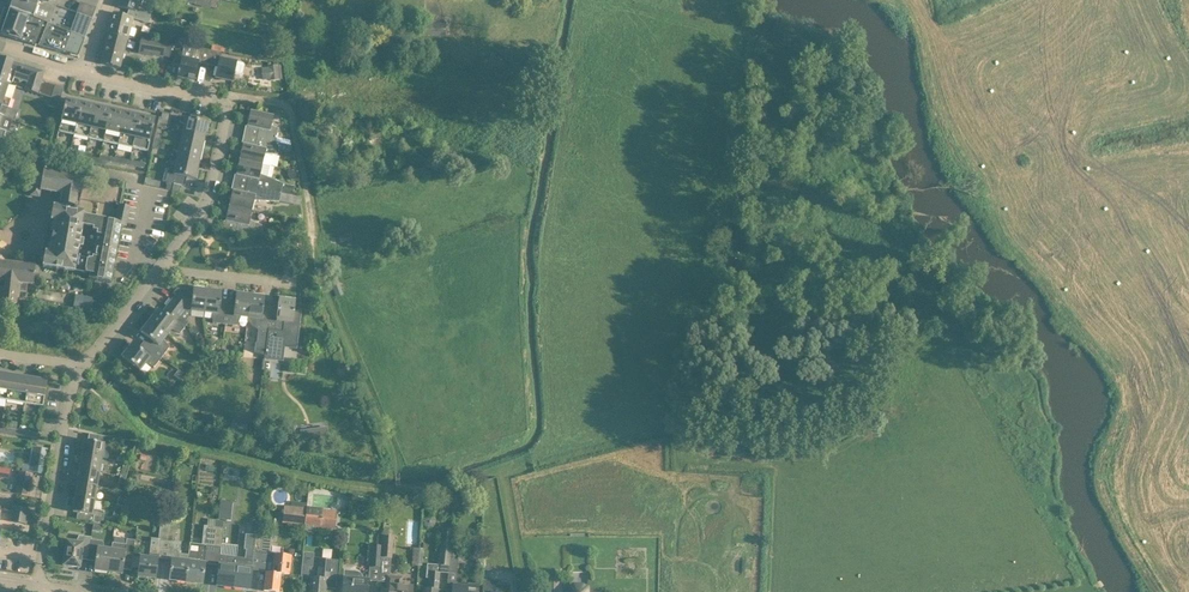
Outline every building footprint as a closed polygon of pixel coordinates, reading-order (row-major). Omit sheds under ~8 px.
[(9,9),(47,23),(49,24),(56,5),(55,5),(48,3),(41,0),(12,0),(9,9)] [(140,0),(120,0),(118,7),(130,10),(136,12),(140,0)] [(203,7),(210,8),(212,0),(204,0),(203,7)] [(80,2),(77,12),(77,13),(92,18),(96,8),(80,2)] [(9,9),(1,34),(7,36),(22,41),(64,53),(64,51),(71,33),(70,32),(49,24),(47,23),(9,9)] [(148,23),(152,12),(141,10),(138,20),(148,23)] [(114,12),(109,32),(128,38),(133,19),(133,18),(127,16),(125,15),(116,13),(114,12)] [(77,13),(70,32),(85,38),(92,18),(77,13)] [(446,37),(447,24),(424,23),(424,36),(446,37)] [(269,25),(266,32),(273,35),(276,28),(269,25)] [(109,32),(100,63),(101,63),(119,68),(120,68),(122,62),(128,38),(109,32)] [(85,38),(71,33),(64,51),(78,56),(85,38)] [(164,57),(166,42),(141,38),(139,53),(164,57)] [(208,65),(211,51),(201,48),(194,47),(191,59),(182,57),(179,70),(178,70),(177,73),(178,73),(177,77),(195,81),(199,63),(208,65)] [(266,49),(264,55),(269,57),(270,56),(272,57),(274,53),(266,49)] [(240,76),(243,74),(245,66),(243,63),(237,62),(237,61),(220,58),(221,53),(211,51),(208,65),(217,67),(215,77),(233,81),(233,78),(234,78),(235,75),(240,76)] [(9,84),(11,85),(13,78),(18,63),(0,57),(0,81),(9,84)] [(18,63),(13,78),(18,79),(20,82),(23,81),(28,82),(25,90),(51,98),(48,106),(59,109),(63,88),(42,81),(44,72),(18,63)] [(270,80),(281,79),(280,65),(268,66),(269,68),(262,69),(263,80),(270,80)] [(15,121),(18,111),(8,108),(11,99),(4,97),(9,84),(0,81),(0,116),(3,117),(15,121)] [(61,121),(59,132),(74,135),(79,112),(81,102),(78,102),(77,101),(77,102),(66,99),(61,121)] [(79,112),(74,135),(89,138),(96,106),(85,103),(81,102),(79,112)] [(96,106),(89,138),(103,141),(110,109),(108,108),(107,108),(96,106)] [(110,109),(103,141),(118,145),(125,112),(114,110),(113,110),(110,109)] [(248,120),(247,126),(258,129),(256,138),(284,144),(286,145),(287,140),(277,138),(279,129),(271,126),(274,115),(262,113),(251,110),(249,117),(247,118),(248,120)] [(125,112),(118,145),(133,148),(140,116),(136,115),(125,112)] [(168,128),(171,114),(162,112),(161,118),(159,117),(157,126),(168,128)] [(140,116),(133,148),(148,151),(150,141),(155,119),(147,117),(143,117),(144,116),(143,116),(140,116)] [(207,133),(210,123),(201,121),(190,119),(180,116),(179,121),(185,124),(183,132),(204,137),(205,132),(207,133)] [(203,151),(205,142),(203,142),(204,137),(183,132),(182,140),(175,140),(174,145),(203,151)] [(242,150),(240,151),(241,153),(240,159),(263,164),(270,166),(272,155),(278,155),(279,150),(283,151),(284,144),(256,138),(255,146),(243,143),(242,150)] [(154,140),(153,148),(158,149),(158,148),(164,149),(165,143),(159,141),(154,140)] [(201,161),(203,151),(174,145),(173,149),(179,152),(177,160),(198,165),(199,160),(201,161)] [(85,153),(84,158),(91,159),(91,163),(98,164),(99,159),(92,157),(93,154),(85,153)] [(99,159),(98,164),(106,165),(107,162),(114,163),(115,158),(108,157),(100,155),(99,159)] [(237,169),(236,175),(248,177),(246,185),(281,193),(283,184),(268,177),(260,174),(263,164),(240,159),(238,165),(236,166),(237,169)] [(165,169),(162,181),(167,182),(174,184),(181,185),(185,186),(187,178),(197,180),(199,170),(197,170),(198,165),(177,160),(175,168),(165,168),(165,169)] [(32,185),(30,196),(39,197),(41,191),(60,194),(60,195),(62,195),(59,208),(53,207),(50,221),(55,222),(53,233),(51,242),(50,253),(45,253),(42,267),(74,272),(74,271),(90,274),(89,279),(110,283),(121,226),(126,227),(130,207),(119,204),(116,223),(84,217),(84,213),(76,211),(77,207),(75,207),(77,194),(81,195),(82,191),(84,179),(75,177),(76,174),(50,169),(50,165),(36,162),(32,185)] [(298,181),(298,172),(289,170),(288,175),(291,180),(298,181)] [(172,191),(174,184),(167,182),(165,189),(172,191)] [(172,191),(179,192),(181,185),(174,184),(172,191)] [(292,195),(294,186),(284,184),(282,192),(292,195)] [(231,196),(229,197),(230,199),(229,205),(252,210),(255,201),(279,202),(281,193),(246,185),(244,192),(233,190),(231,196)] [(106,197),(109,198),(106,207),(113,209),(119,189),(109,187),(106,197)] [(281,193),(280,202),(286,203),(300,207),(299,198),(288,195),(281,193)] [(227,215),(226,221),(237,224),(236,231),(260,237),(260,236),(262,225),(250,220),(252,210),(229,205),(228,212),(226,213),(227,215)] [(343,245),(355,242),(353,229),(340,232),(343,245)] [(0,288),(0,304),(18,306),(19,290),(25,290),(25,284),(33,284),(38,284),(39,277),(40,266),(1,261),(1,260),(0,260),(0,288)] [(176,295),(167,307),(172,311),(179,316),(185,309),(191,309),(190,311),(197,311),(205,312),(208,290),(204,290),(204,288),(194,286),(193,294),(192,297),(188,296),(188,293),(187,293),(187,290),(177,288),(173,293),(176,295)] [(220,303),(222,290),(211,288),(211,290),(208,290),(205,312),(211,313),(213,323),(225,324),(228,304),(220,303)] [(248,318),(250,295),(247,295),(247,293),(236,291),(235,305),(228,304),(225,324),(237,326),(241,317),(248,318)] [(248,318),(247,321),(258,330),(257,343),(255,343),(254,352),(265,356),(266,344),(270,309),(263,308),(264,305),(265,297),(265,295),(254,294),(254,296),(250,295),(248,318)] [(80,310),(91,312),(93,297),(82,295),(80,310)] [(265,356),(264,358),(277,360),(282,360),(284,348),(284,347),(284,344),(285,344),(296,346),(300,313),(296,312),(294,312),(296,299),(285,297),(285,299),(279,299),(278,307),(277,310),(270,309),(265,356)] [(168,316),(157,308),(150,317),(152,318),(150,321),(167,335),(171,329),(181,333),(188,323),(179,316),(172,311),(168,316)] [(167,335),(150,321),(147,323),(146,322),(139,331),(150,339),(146,345),(162,357),(169,348),(163,340),(167,335)] [(141,351),(132,344),(129,348),(127,347),(121,356),(140,370),(145,363),(154,367),(162,357),(146,345),(141,351)] [(181,382),(186,376),(178,370),(174,376),(181,382)] [(10,375),(0,373),(0,399),(6,400),(10,375)] [(24,403),(27,386),(29,378),(10,375),(6,400),(24,403)] [(43,406),(47,381),(29,378),(27,386),(24,403),(43,406)] [(37,438),(38,433),(20,430),(19,435),(26,436),(37,438)] [(328,430),(301,433),(302,443),(309,442),(310,442),(322,440),(329,439),(328,430)] [(84,442),(82,449),(83,450),(83,455),(101,458),(104,444),(111,445),(114,446),(115,438),(110,437),(98,435),(97,442),(88,441),(85,440),(85,443),(84,442)] [(36,447),(31,473),(44,475),(48,449),(36,447)] [(81,457),(80,463),(81,464),(80,469),(99,472),(106,473),(108,459),(101,458),(83,455),(82,457),(81,457)] [(126,477),(128,470),(130,463),(124,462),(122,469),(120,476),(126,477)] [(9,479),(11,469),(0,467),(0,477),(9,479)] [(79,471),(77,478),(79,478),(78,483),(96,486),(99,472),(80,469),(80,471),(79,471)] [(20,471),(19,477),(33,480),(34,474),(20,471)] [(33,480),(19,477),(16,494),(30,496),(33,480)] [(77,485),(75,492),(76,492),(75,497),(94,500),(96,486),(78,483),(77,485)] [(74,499),(72,506),(74,506),(73,512),(77,513),(85,514),(92,515),(94,516),(93,523),(103,524),(104,517),(104,516),(104,514),(104,513),(102,511),(101,511),(93,509),(94,501),(94,500),(75,497),(75,499),(74,499)] [(220,501),(218,519),(231,520),(232,502),(220,501)] [(306,508),(307,503),(291,502),(291,506),(284,506),(282,523),(305,525),(307,508),(306,508)] [(12,506),(10,522),(27,525),(29,509),(12,506)] [(307,508),(305,525),(305,530),(312,531),(313,526),(321,527),(323,510),(307,508)] [(169,522),(167,541),(174,542),(175,542),(175,541),(177,523),(176,523),(177,516),(170,515),(169,522)] [(160,521),(158,540),(166,541),(167,541),(169,522),(161,521),(160,521)] [(205,545),(205,546),(206,546),(213,547),(215,527),(207,526),(205,545)] [(383,541),(381,558),(391,558),(392,558),(393,537),(389,536),(390,527),(384,526),(383,526),(383,531),(383,534),(383,536),(383,541)] [(215,527),(213,547),(221,548),(223,528),(215,527)] [(443,529),(440,565),(449,566),(450,551),(451,551),(453,530),(452,530),(443,529)] [(5,547),(8,533),(8,531),(0,530),(0,546),(5,547)] [(236,557),(233,587),(249,589),(252,569),(251,569),(253,552),(261,553),(263,533),(254,532),(254,535),(252,550),(246,550),(245,558),(236,557)] [(270,554),(272,533),(263,532),(263,533),(261,553),(268,554),(270,554)] [(67,541),(63,565),(80,568),(81,560),(81,556),(89,557),(90,544),(91,540),(91,537),(90,537),(84,536),(79,535),(76,542),(67,541)] [(111,549),(108,572),(122,574),(123,570),(124,566),(132,567),(132,563),(135,546),(135,540),(127,539),(126,545),(121,544),(112,543),(111,549)] [(90,544),(89,557),(96,558),(95,562),(94,570),(108,572),(111,549),(104,548),(103,541),(98,541),(91,540),(90,544)] [(371,545),(368,580),(368,581),(380,582),(380,581),(381,558),(383,541),(377,540),(377,545),(371,545)] [(139,569),(138,576),(155,578),(156,566),(157,559),(157,558),(158,547),(151,547),(149,558),(141,557),(141,558),(140,564),(139,569)] [(188,562),(186,582),(202,584),(204,572),(205,564),(204,564),(205,554),(206,549),(199,548),(198,556),(189,555),(188,562)] [(412,548),(411,565),(419,566),(420,548),(412,548)] [(171,568),(169,580),(186,582),(188,562),(189,555),(180,554),(181,551),(173,550),(172,560),(171,568)] [(449,566),(448,572),(457,573),(458,557),(459,551),(451,551),(450,551),(449,556),(449,566)] [(264,591),(273,591),(279,591),(281,574),(289,575),(291,556),(270,553),(270,554),(268,554),(266,572),(264,591)] [(233,587),(236,557),(221,555),(219,566),(216,585),(233,587)] [(310,591),(325,591),(326,588),(334,588),(334,589),(335,589),(338,560),(332,560),(320,559),(318,578),(311,577),(310,589),(310,591)] [(368,585),(368,580),(363,580),(363,578),(362,576),(361,575),(361,574),(360,573),(359,572),(357,572),(356,571),(344,570),(343,579),(343,583),(342,591),(367,591),(368,585)] [(589,587),(589,571),(570,571),(570,586),(570,591),(589,591),(589,587)] [(438,590),(440,573),(430,572),(430,578),(429,589),(424,588),(423,591),(438,591),(438,590)] [(386,591),(389,591),(412,591),(412,586),(402,585),(402,584),(403,577),(390,576),(387,576),(387,582),(386,591)] [(510,586),(497,586),(497,581),(483,581),(483,591),(510,591),(510,586)] [(479,585),(468,584),(468,585),(453,584),(452,591),(478,591),(479,585)]
